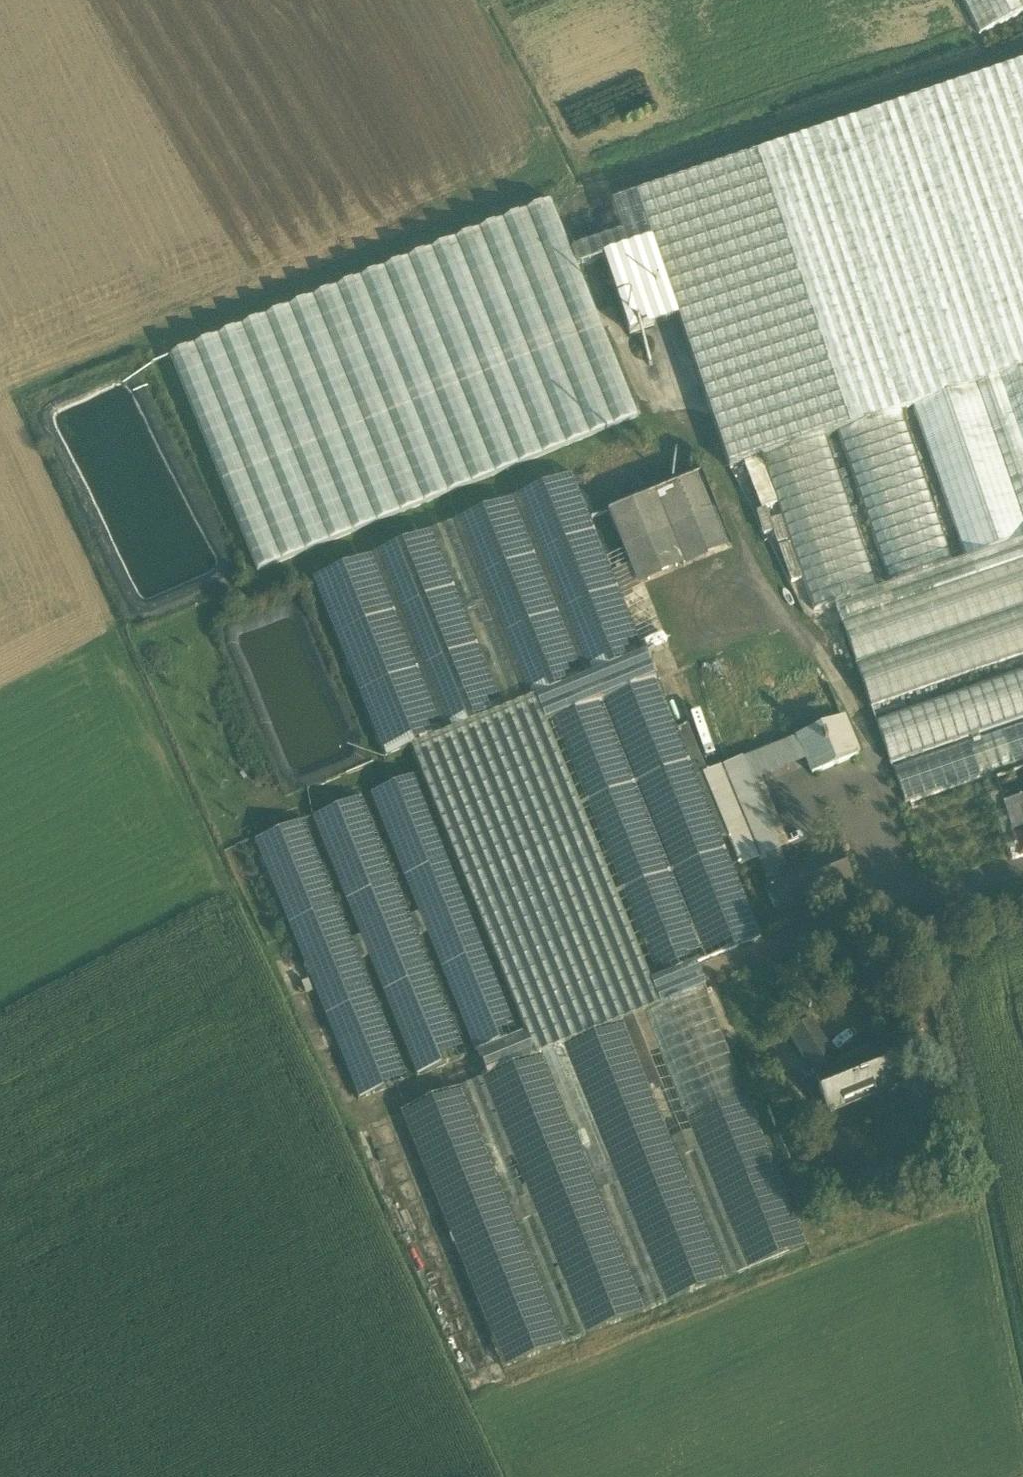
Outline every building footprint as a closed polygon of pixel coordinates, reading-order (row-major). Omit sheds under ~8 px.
[(976,35),(1022,12),(1022,0),(959,0),(976,35)] [(757,154),(851,429),(904,411),(915,407),(1022,370),(1022,63),(757,154)] [(636,195),(651,240),(678,318),(729,469),(744,464),(761,458),(761,459),(762,459),(827,437),(839,433),(851,429),(757,154),(636,195)] [(577,266),(603,257),(651,240),(636,195),(612,203),(623,234),(571,252),(577,266)] [(170,356),(257,572),(638,418),(577,266),(571,252),(551,202),(170,356)] [(629,334),(678,318),(651,240),(603,257),(629,334)] [(915,407),(967,559),(1022,540),(1022,370),(915,407)] [(956,563),(904,411),(851,429),(839,433),(891,585),(956,563)] [(881,588),(827,437),(762,459),(779,506),(816,611),(838,603),(881,588)] [(761,458),(744,464),(761,512),(779,506),(762,459),(761,459),(761,458)] [(452,523),(485,602),(493,623),(526,703),(539,697),(648,653),(574,473),(452,523)] [(610,512),(626,551),(718,513),(702,474),(610,512)] [(718,513),(626,551),(640,584),(732,546),(718,513)] [(452,523),(434,530),(467,610),(485,602),(452,523)] [(507,709),(475,630),(467,610),(434,530),(309,581),(383,760),(410,749),(507,709)] [(844,624),(1022,562),(1022,540),(967,559),(956,563),(891,585),(881,588),(838,603),(844,624)] [(844,624),(873,707),(1022,655),(1022,562),(844,624)] [(475,630),(493,623),(485,602),(467,610),(475,630)] [(475,630),(507,709),(526,703),(493,623),(475,630)] [(659,678),(648,653),(539,697),(549,721),(659,678)] [(878,722),(892,765),(973,738),(974,742),(894,768),(906,804),(911,802),(985,777),(988,785),(918,807),(913,808),(908,810),(933,885),(1012,862),(1010,855),(1018,853),(996,778),(994,773),(1022,764),(1022,673),(878,722)] [(596,842),(586,846),(594,867),(605,863),(652,982),(695,965),(762,939),(722,839),(679,729),(659,678),(549,721),(596,842)] [(507,709),(410,749),(420,774),(424,773),(471,892),(477,890),(430,770),(481,750),(527,866),(534,863),(488,746),(539,726),(586,846),(596,842),(549,721),(539,697),(526,703),(507,709)] [(805,762),(811,777),(859,758),(844,720),(796,739),(805,762)] [(722,839),(730,836),(705,774),(709,773),(690,725),(679,729),(722,839)] [(642,987),(594,867),(586,846),(539,726),(488,746),(534,863),(527,866),(537,890),(543,887),(590,1007),(642,987)] [(796,739),(745,759),(754,782),(805,762),(796,739)] [(584,1011),(537,890),(527,866),(481,750),(430,770),(477,890),(532,1031),(551,1024),(584,1011)] [(745,759),(709,773),(705,774),(730,836),(742,867),(760,860),(774,854),(781,851),(754,782),(745,759)] [(996,778),(1018,853),(1010,855),(1012,862),(1022,858),(1022,769),(996,778)] [(477,1053),(526,1034),(471,892),(424,773),(420,774),(372,793),(419,913),(413,916),(421,937),(427,935),(474,1054),(477,1053)] [(911,802),(913,808),(918,807),(988,785),(985,777),(911,802)] [(468,1057),(421,937),(413,916),(366,796),(313,817),(361,937),(354,939),(363,961),(369,958),(416,1078),(468,1057)] [(410,1081),(363,961),(354,939),(308,820),(255,840),(357,1101),(410,1081)] [(793,904),(793,906),(828,893),(853,883),(848,871),(841,852),(822,859),(799,869),(782,875),(774,854),(760,860),(770,884),(771,888),(784,883),(793,904)] [(662,1007),(652,982),(605,863),(594,867),(642,987),(590,1007),(543,887),(537,890),(584,1011),(551,1024),(560,1048),(561,1048),(624,1022),(642,1015),(662,1007)] [(784,883),(771,888),(766,890),(774,911),(793,904),(784,883)] [(551,1024),(532,1031),(477,890),(471,892),(526,1034),(477,1053),(487,1078),(542,1055),(560,1048),(551,1024)] [(695,965),(652,982),(662,1007),(705,990),(695,965)] [(662,1007),(642,1015),(699,1154),(746,1272),(809,1247),(705,990),(662,1007)] [(642,1015),(624,1022),(680,1161),(699,1154),(642,1015)] [(728,1279),(680,1161),(624,1022),(561,1048),(617,1187),(665,1305),(728,1279)] [(788,1036),(803,1059),(826,1045),(812,1022),(788,1036)] [(803,1059),(811,1072),(831,1064),(833,1070),(857,1060),(855,1055),(837,1062),(826,1045),(803,1059)] [(819,1089),(830,1116),(832,1115),(829,1107),(847,1100),(848,1104),(894,1086),(895,1090),(897,1089),(879,1045),(855,1055),(857,1060),(833,1070),(831,1064),(811,1072),(812,1074),(814,1073),(820,1088),(819,1089)] [(599,1194),(617,1187),(561,1048),(560,1048),(542,1055),(599,1194)] [(480,1080),(528,1198),(536,1219),(584,1337),(646,1312),(599,1194),(542,1055),(487,1078),(480,1080)] [(461,1088),(509,1206),(528,1198),(480,1080),(461,1088)] [(829,1107),(832,1115),(895,1090),(894,1086),(848,1104),(847,1100),(829,1107)] [(565,1345),(518,1227),(509,1206),(461,1088),(399,1113),(503,1370),(565,1345)] [(680,1161),(728,1279),(746,1272),(699,1154),(680,1161)] [(599,1194),(646,1312),(665,1305),(617,1187),(599,1194)] [(528,1198),(509,1206),(518,1227),(536,1219),(528,1198)] [(518,1227),(565,1345),(584,1337),(536,1219),(518,1227)]
